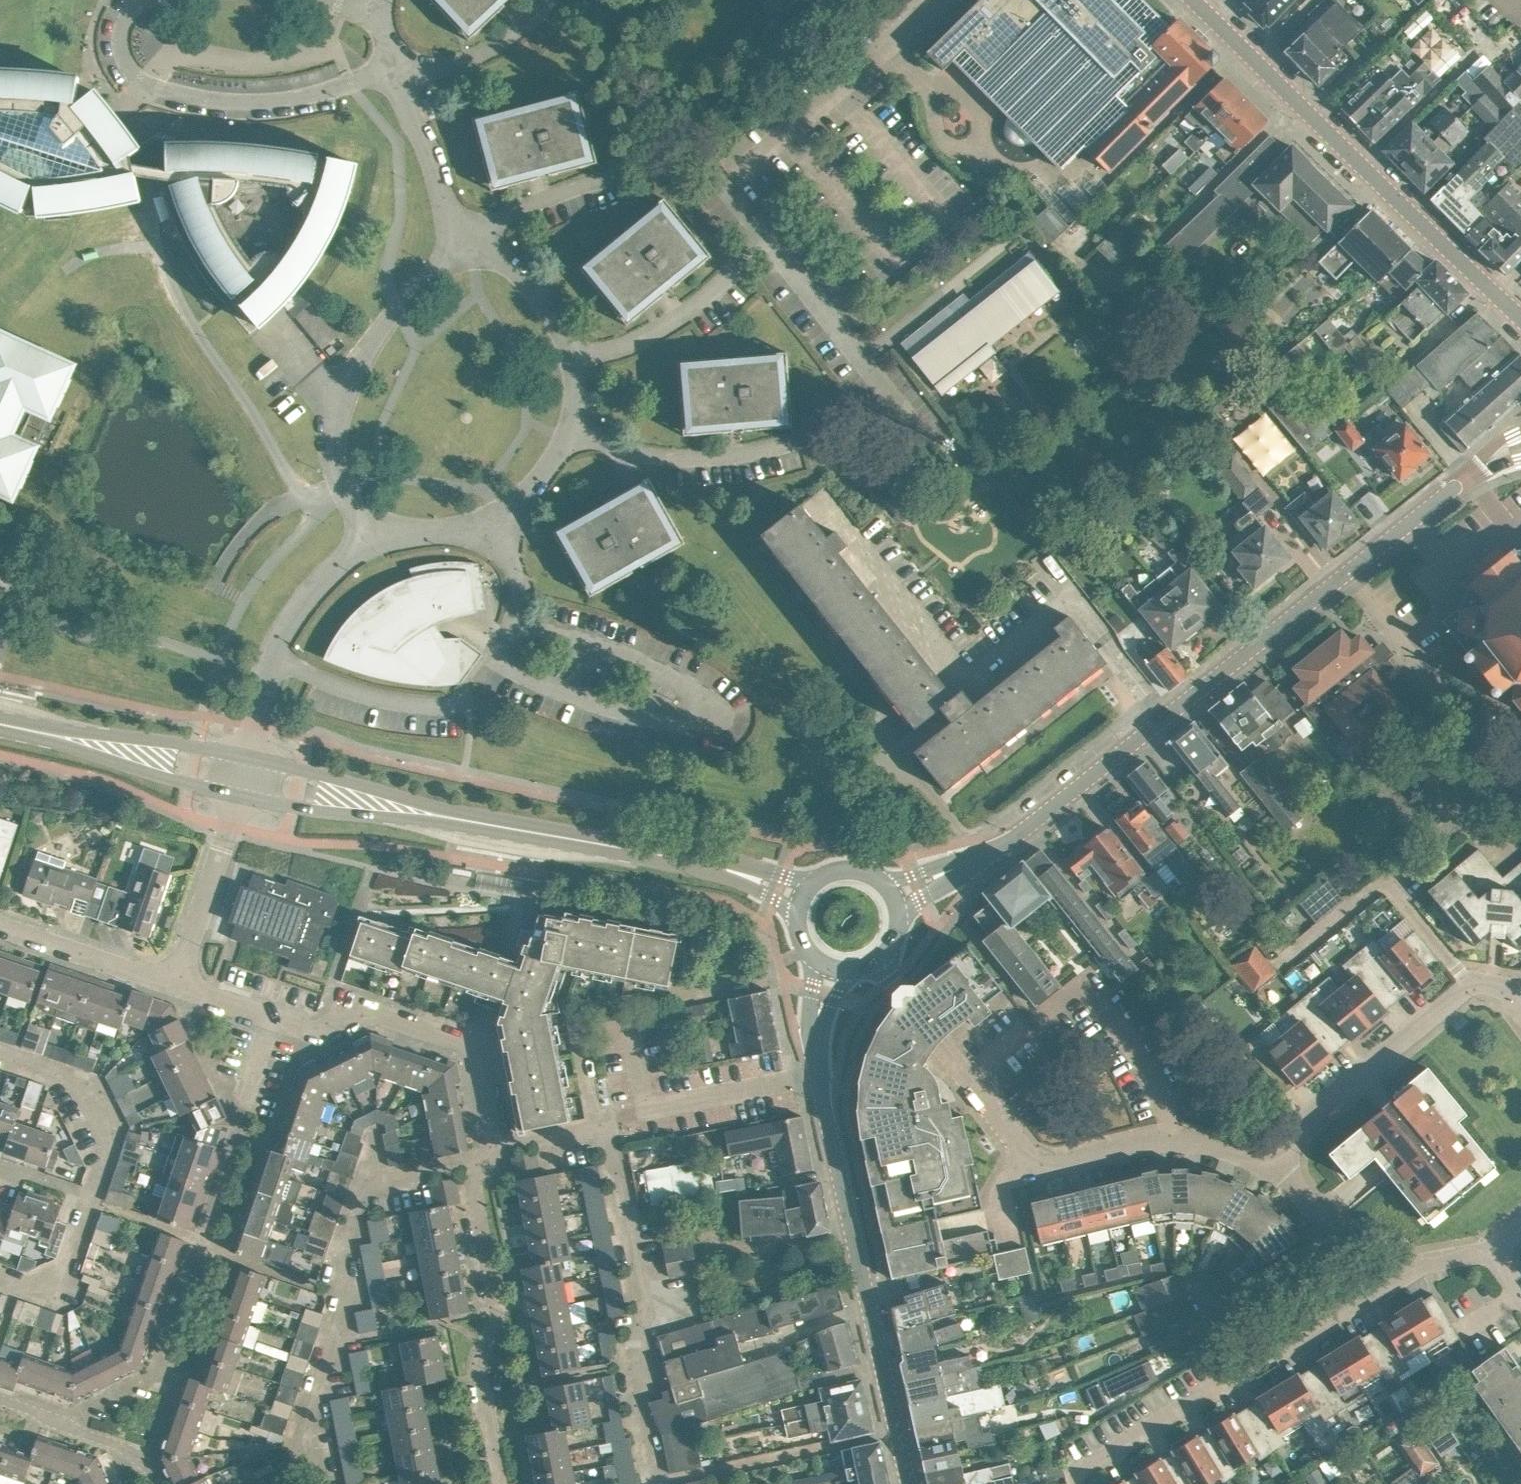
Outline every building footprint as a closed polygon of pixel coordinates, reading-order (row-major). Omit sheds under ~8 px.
[(5,259),(13,248),(21,238),(29,227),(38,216),(44,216),(45,216),(68,214),(96,210),(122,205),(141,201),(136,176),(142,177),(152,179),(176,183),(176,185),(173,186),(174,187),(175,190),(176,193),(177,197),(178,200),(179,203),(180,206),(181,209),(182,212),(183,215),(184,218),(186,221),(187,223),(188,226),(189,229),(191,232),(192,234),(193,237),(195,240),(196,243),(197,245),(199,248),(201,251),(202,254),(204,257),(206,260),(208,262),(209,265),(211,268),(213,271),(215,274),(217,276),(219,279),(221,281),(223,284),(225,287),(227,289),(229,292),(231,294),(233,297),(235,299),(237,297),(243,304),(241,306),(259,328),(262,326),(264,323),(267,321),(269,319),(272,316),(274,314),(277,312),(279,309),(282,307),(284,304),(293,294),(302,283),(304,280),(306,278),(308,275),(310,272),(312,269),(314,266),(316,264),(318,261),(320,258),(321,255),(323,252),(325,250),(326,247),(328,244),(329,241),(331,238),(332,235),(334,232),(335,230),(336,227),(338,224),(339,221),(340,218),(341,215),(342,212),(344,209),(345,206),(346,203),(347,200),(348,197),(349,194),(350,190),(351,187),(352,184),(353,181),(354,177),(354,174),(355,171),(356,167),(357,164),(329,158),(328,161),(319,159),(319,157),(306,154),(292,152),(281,150),(269,149),(258,148),(247,147),(233,146),(219,145),(206,145),(192,144),(181,144),(170,145),(166,145),(167,171),(133,165),(131,156),(140,150),(137,146),(134,141),(130,136),(126,130),(121,123),(115,116),(109,109),(106,105),(103,101),(100,97),(95,91),(83,101),(83,102),(76,101),(79,77),(67,76),(55,74),(43,73),(31,72),(35,0),(0,0),(0,266),(5,259)] [(469,41),(505,7),(500,1),(501,0),(431,0),(469,41)] [(1212,66),(1216,61),(1216,57),(1179,20),(1177,21),(1168,29),(1139,0),(978,0),(979,1),(926,53),(943,70),(954,60),(1009,115),(1005,124),(1005,126),(1005,127),(1005,129),(1005,131),(1006,133),(1006,135),(1007,137),(1008,138),(1010,140),(1011,141),(1013,142),(1015,143),(1016,144),(1018,145),(1020,145),(1022,145),(1024,145),(1026,144),(1028,144),(1034,141),(1062,169),(1084,147),(1089,153),(1085,157),(1088,160),(1092,155),(1109,172),(1153,127),(1152,125),(1212,66)] [(1244,1),(1252,9),(1249,12),(1261,25),(1265,22),(1267,24),(1291,0),(1245,0),(1244,1)] [(1341,50),(1363,28),(1337,1),(1287,51),(1287,50),(1285,52),(1288,55),(1288,54),(1317,83),(1316,84),(1318,85),(1320,84),(1319,83),(1333,69),(1347,56),(1341,50)] [(1380,69),(1398,51),(1391,44),(1373,62),(1380,69)] [(1411,107),(1439,79),(1415,55),(1408,61),(1398,51),(1380,69),(1373,62),(1333,101),(1341,109),(1357,126),(1374,143),(1411,107)] [(1520,100),(1520,68),(1505,83),(1491,68),(1475,82),(1484,93),(1504,116),(1520,100)] [(1208,139),(1247,101),(1224,78),(1185,117),(1195,128),(1200,127),(1203,131),(1200,134),(1198,133),(1195,134),(1185,144),(1194,153),(1208,139)] [(597,163),(583,108),(578,91),(530,103),(532,111),(523,114),(521,106),(472,119),(492,191),(540,179),(538,171),(547,169),(549,176),(597,163)] [(1504,116),(1484,93),(1471,105),(1491,128),(1504,116)] [(1226,164),(1268,122),(1247,101),(1208,139),(1219,150),(1215,154),(1226,164)] [(1508,179),(1520,164),(1520,102),(1519,103),(1507,116),(1485,137),(1488,142),(1444,186),(1443,186),(1431,198),(1430,200),(1431,201),(1464,234),(1465,235),(1464,236),(1479,250),(1492,262),(1492,263),(1494,265),(1495,266),(1502,273),(1503,273),(1507,272),(1508,273),(1509,272),(1508,272),(1512,268),(1513,267),(1520,259),(1520,237),(1517,233),(1511,239),(1501,229),(1504,233),(1501,237),(1476,210),(1508,179)] [(1404,171),(1456,119),(1445,107),(1420,132),(1412,123),(1384,151),(1386,153),(1386,156),(1393,163),(1396,163),(1404,171)] [(1443,155),(1467,130),(1456,119),(1404,171),(1412,179),(1412,182),(1419,189),(1422,189),(1424,191),(1451,163),(1443,155)] [(1312,242),(1325,229),(1327,230),(1352,205),(1292,146),(1285,153),(1270,138),(1271,137),(1270,136),(1215,191),(1219,194),(1160,250),(1171,261),(1171,260),(1177,266),(1256,187),(1312,242)] [(1179,148),(1170,157),(1179,165),(1187,157),(1179,148)] [(1510,181),(1481,208),(1500,229),(1501,229),(1511,239),(1517,233),(1520,237),(1520,191),(1510,181)] [(673,288),(705,262),(712,257),(664,198),(625,230),(630,236),(623,242),(618,236),(579,268),(627,326),(666,294),(660,288),(668,282),(673,288)] [(1069,227),(1050,207),(1047,203),(1028,221),(1050,245),(1069,227)] [(1411,249),(1370,209),(1344,235),(1343,235),(1317,260),(1336,279),(1356,259),(1378,282),(1411,249)] [(1133,246),(1115,229),(1097,248),(1115,265),(1133,246)] [(1415,280),(1428,267),(1411,249),(1378,282),(1396,299),(1407,289),(1416,281),(1415,280)] [(1059,290),(1030,253),(958,310),(953,303),(901,344),(936,388),(938,387),(937,386),(971,359),(976,366),(994,351),(984,339),(1052,285),(1058,292),(1059,290)] [(1452,307),(1467,294),(1435,260),(1428,267),(1415,280),(1416,281),(1419,284),(1387,316),(1412,340),(1444,311),(1446,313),(1452,307)] [(1247,302),(1215,324),(1227,341),(1236,334),(1249,325),(1258,318),(1247,302)] [(1459,373),(1501,335),(1500,335),(1478,313),(1477,312),(1461,326),(1397,380),(1387,388),(1403,407),(1432,383),(1438,390),(1459,373)] [(1329,319),(1316,330),(1336,355),(1345,347),(1344,346),(1348,342),(1343,336),(1329,319)] [(1352,328),(1343,336),(1348,342),(1357,335),(1352,328)] [(13,499),(31,458),(36,447),(11,435),(12,432),(22,436),(33,414),(23,409),(24,406),(50,418),(55,406),(74,365),(0,332),(0,493),(13,499)] [(1357,335),(1348,342),(1344,346),(1345,347),(1359,364),(1372,353),(1357,335)] [(1518,352),(1517,352),(1502,336),(1501,335),(1459,373),(1470,386),(1474,391),(1472,393),(1497,423),(1520,401),(1520,355),(1518,352)] [(1313,362),(1298,344),(1270,367),(1269,366),(1249,383),(1307,452),(1343,421),(1321,395),(1305,408),(1286,385),(1313,362)] [(793,427),(788,369),(787,352),(737,356),(737,364),(728,365),(727,357),(677,361),(684,436),(733,432),(733,424),(742,423),(743,431),(793,427)] [(1469,448),(1497,423),(1472,393),(1442,420),(1445,423),(1440,428),(1441,429),(1446,424),(1455,433),(1449,439),(1462,453),(1468,448),(1469,448)] [(1429,453),(1416,437),(1405,423),(1387,438),(1380,429),(1375,433),(1371,429),(1362,436),(1348,418),(1335,428),(1351,449),(1361,441),(1371,453),(1376,449),(1399,479),(1402,477),(1404,478),(1406,478),(1408,477),(1410,476),(1411,474),(1412,472),(1411,470),(1414,467),(1412,466),(1429,453)] [(1069,430),(1058,438),(1068,452),(1079,444),(1069,430)] [(1140,439),(1129,448),(1137,459),(1149,450),(1140,439)] [(1232,454),(1216,468),(1242,500),(1247,496),(1259,486),(1232,454)] [(642,568),(678,547),(685,543),(648,478),(605,502),(609,509),(600,514),(596,507),(553,532),(590,597),(633,572),(630,566),(638,561),(642,568)] [(1242,530),(1227,542),(1236,552),(1250,570),(1243,575),(1248,582),(1253,583),(1254,585),(1291,555),(1282,545),(1280,547),(1256,517),(1272,503),(1259,486),(1247,496),(1242,500),(1251,510),(1236,522),(1242,530)] [(1306,495),(1288,509),(1318,547),(1323,543),(1326,547),(1342,534),(1347,533),(1351,530),(1353,525),(1355,523),(1333,494),(1316,508),(1306,495)] [(980,763),(1106,663),(1076,625),(1069,615),(1053,628),(1060,636),(973,705),(961,690),(952,697),(838,553),(847,546),(835,531),(826,538),(800,505),(761,536),(926,743),(914,752),(945,791),(980,764),(980,763)] [(1442,621),(1443,622),(1445,625),(1445,624),(1451,632),(1450,633),(1452,635),(1453,634),(1467,651),(1466,652),(1467,652),(1466,653),(1462,657),(1461,658),(1492,698),(1498,693),(1498,695),(1510,701),(1512,701),(1520,712),(1520,550),(1515,551),(1513,549),(1512,549),(1505,555),(1498,547),(1490,553),(1489,552),(1475,564),(1476,565),(1468,571),(1474,579),(1466,586),(1467,586),(1466,586),(1468,589),(1459,607),(1442,621)] [(1218,609),(1189,573),(1194,568),(1180,551),(1177,553),(1172,548),(1167,552),(1174,562),(1155,577),(1197,630),(1210,620),(1208,617),(1218,609)] [(332,648),(328,657),(336,661),(344,664),(352,667),(361,669),(369,672),(376,674),(384,676),(391,677),(399,678),(406,680),(412,680),(417,681),(423,682),(428,682),(434,683),(438,683),(442,683),(446,683),(449,683),(453,683),(456,683),(461,683),(479,659),(483,654),(482,653),(461,638),(445,638),(438,639),(435,632),(434,632),(429,625),(435,622),(441,620),(446,617),(452,615),(458,614),(473,610),(478,610),(486,609),(480,570),(479,563),(465,562),(451,562),(437,563),(423,565),(409,569),(412,576),(413,580),(407,582),(401,584),(395,587),(390,590),(384,593),(378,597),(373,601),(367,605),(362,609),(357,614),(350,622),(343,630),(337,639),(332,648)] [(1197,630),(1155,577),(1137,592),(1129,582),(1120,589),(1138,611),(1141,609),(1173,649),(1197,630)] [(1116,615),(1108,622),(1118,634),(1126,627),(1116,615)] [(1294,668),(1304,680),(1300,683),(1294,687),(1306,702),(1300,707),(1333,747),(1349,767),(1353,763),(1364,754),(1359,747),(1404,712),(1408,718),(1409,718),(1425,706),(1387,658),(1381,663),(1359,636),(1350,643),(1340,631),(1294,668)] [(1189,675),(1166,647),(1155,656),(1144,642),(1136,649),(1169,691),(1189,675)] [(1278,721),(1291,711),(1279,696),(1267,680),(1262,684),(1260,682),(1255,686),(1257,689),(1252,693),(1243,683),(1209,710),(1222,726),(1241,750),(1251,743),(1254,747),(1263,740),(1270,749),(1275,749),(1284,742),(1283,738),(1289,734),(1278,721)] [(1241,808),(1215,776),(1229,765),(1207,737),(1195,722),(1169,742),(1182,758),(1229,818),(1241,808)] [(1376,745),(1358,760),(1364,768),(1383,753),(1376,745)] [(1302,818),(1266,774),(1255,760),(1239,774),(1285,831),(1302,818)] [(1170,803),(1170,793),(1158,777),(1146,762),(1144,763),(1140,763),(1134,767),(1134,771),(1126,777),(1138,793),(1161,823),(1172,815),(1165,807),(1170,803)] [(1333,779),(1332,782),(1333,784),(1334,787),(1336,788),(1338,789),(1341,789),(1343,789),(1345,787),(1346,785),(1347,783),(1347,781),(1346,778),(1345,777),(1343,775),(1341,775),(1338,775),(1336,775),(1334,777),(1333,779)] [(1200,879),(1151,818),(1139,802),(1130,809),(1128,810),(1126,807),(1121,809),(1118,811),(1116,816),(1118,819),(1116,820),(1129,836),(1152,865),(1162,858),(1187,890),(1200,879)] [(33,810),(31,820),(42,822),(43,811),(33,810)] [(18,824),(0,818),(0,879),(18,824)] [(1178,824),(1175,821),(1167,827),(1179,844),(1191,835),(1181,821),(1178,824)] [(1147,878),(1119,843),(1107,827),(1085,845),(1082,843),(1075,849),(1075,852),(1065,860),(1076,874),(1091,863),(1120,900),(1133,890),(1137,894),(1145,888),(1155,900),(1169,889),(1155,871),(1147,878)] [(1400,839),(1387,849),(1393,857),(1406,847),(1400,839)] [(150,937),(171,874),(156,869),(161,852),(144,847),(138,866),(130,890),(110,883),(97,919),(150,937)] [(1012,926),(1047,898),(1049,900),(1051,898),(1050,896),(1050,895),(1053,893),(1054,895),(1068,884),(1069,884),(1042,849),(1041,850),(1040,848),(1023,862),(1022,861),(983,892),(991,901),(973,915),(988,934),(983,939),(1003,964),(1027,945),(1012,926)] [(1502,877),(1478,848),(1427,890),(1467,938),(1479,928),(1490,929),(1490,932),(1491,932),(1505,933),(1505,930),(1516,931),(1520,938),(1520,861),(1502,877)] [(30,875),(24,894),(41,900),(43,896),(67,905),(70,894),(89,900),(95,881),(97,877),(67,867),(70,859),(39,849),(36,860),(30,875)] [(232,931),(230,938),(250,945),(253,946),(283,956),(285,957),(291,959),(288,967),(308,974),(309,972),(314,957),(325,926),(329,927),(328,929),(330,930),(330,928),(339,902),(335,895),(324,891),(323,895),(318,893),(320,889),(288,879),(286,878),(285,879),(288,880),(286,884),(284,883),(251,873),(246,889),(239,886),(239,888),(246,890),(235,924),(232,931)] [(1092,888),(1085,879),(1079,884),(1086,893),(1092,888)] [(1316,923),(1344,900),(1327,880),(1300,903),(1316,923)] [(1091,912),(1069,884),(1068,884),(1054,895),(1053,893),(1050,895),(1050,896),(1051,898),(1049,900),(1056,909),(1061,905),(1076,924),(1091,912)] [(1108,908),(1102,900),(1096,905),(1102,913),(1108,908)] [(1114,916),(1108,908),(1102,913),(1108,921),(1114,916)] [(1091,912),(1076,924),(1071,927),(1078,936),(1083,932),(1098,952),(1113,940),(1091,912)] [(572,1120),(550,1014),(560,1012),(557,998),(567,969),(668,989),(677,941),(539,914),(532,937),(525,936),(521,946),(515,944),(510,958),(508,965),(504,964),(498,962),(500,955),(480,948),(478,955),(451,946),(454,939),(430,931),(428,938),(413,933),(411,939),(399,935),(402,928),(378,920),(375,927),(361,922),(350,957),(402,975),(404,969),(477,993),(474,1002),(483,1005),(486,996),(492,998),(496,1000),(493,1009),(499,1011),(495,1023),(496,1025),(503,1024),(524,1130),(572,1120)] [(1131,936),(1124,928),(1118,933),(1124,941),(1131,936)] [(1427,970),(1439,960),(1414,930),(1402,940),(1401,939),(1385,952),(1374,939),(1356,953),(1396,1001),(1409,991),(1410,992),(1417,986),(1421,991),(1435,980),(1427,970)] [(1137,944),(1131,936),(1124,941),(1131,949),(1137,944)] [(1136,969),(1113,940),(1098,952),(1094,955),(1100,964),(1105,960),(1122,981),(1136,969)] [(973,1163),(967,1137),(966,1137),(962,1117),(963,1116),(962,1114),(952,1117),(948,1100),(945,1090),(940,1083),(938,1083),(936,1078),(935,1077),(932,1072),(928,1068),(924,1065),(926,1061),(928,1057),(936,1045),(939,1041),(950,1032),(968,1017),(974,1025),(979,1021),(979,1022),(991,1012),(985,1004),(1003,990),(967,944),(950,958),(951,958),(942,965),(941,965),(940,965),(941,966),(932,973),(931,973),(914,986),(911,988),(903,988),(900,991),(896,994),(896,1003),(894,1006),(893,1005),(876,1029),(878,1030),(867,1053),(866,1053),(858,1083),(859,1083),(858,1108),(857,1108),(861,1139),(862,1139),(866,1159),(865,1159),(871,1186),(872,1185),(876,1206),(881,1232),(882,1232),(887,1252),(886,1252),(892,1278),(894,1278),(894,1277),(993,1255),(993,1254),(988,1230),(942,1240),(937,1219),(981,1209),(981,1210),(983,1209),(977,1183),(972,1163),(973,1163)] [(1043,964),(1027,945),(1003,964),(1019,984),(1043,964)] [(1253,990),(1275,972),(1254,947),(1233,964),(1253,990)] [(24,959),(4,952),(0,964),(0,992),(12,996),(24,959)] [(1396,1001),(1356,953),(1342,965),(1353,978),(1339,990),(1373,1030),(1384,1021),(1380,1017),(1387,1011),(1386,1009),(1396,1001)] [(1153,965),(1147,956),(1141,961),(1147,970),(1153,965)] [(314,957),(309,972),(322,977),(328,961),(314,957)] [(30,1002),(43,965),(24,959),(12,996),(30,1002)] [(58,1007),(71,971),(50,964),(38,1000),(58,1007)] [(1060,986),(1043,964),(1019,984),(1036,1005),(1060,986)] [(76,1023),(92,978),(71,971),(58,1007),(55,1016),(76,1023)] [(100,1022),(113,985),(92,978),(76,1023),(97,1030),(100,1021),(100,1022)] [(126,1020),(136,991),(133,990),(132,992),(113,985),(100,1022),(123,1029),(126,1020)] [(1373,1030),(1339,990),(1326,1001),(1315,987),(1301,999),(1340,1047),(1350,1039),(1351,1041),(1358,1035),(1362,1039),(1373,1030)] [(774,1019),(768,990),(729,998),(733,1018),(735,1027),(774,1019)] [(154,1023),(171,1005),(170,1004),(154,999),(154,998),(136,991),(126,1020),(147,1027),(149,1021),(154,1023)] [(1196,993),(1187,1000),(1194,1009),(1203,1001),(1196,993)] [(1340,1047),(1301,999),(1286,1011),(1297,1024),(1284,1035),(1318,1076),(1328,1067),(1325,1063),(1332,1057),(1330,1055),(1340,1047)] [(189,1039),(179,1018),(178,1019),(171,1005),(154,1023),(155,1023),(154,1024),(157,1029),(152,1031),(162,1052),(187,1040),(189,1039)] [(703,1014),(691,1016),(693,1024),(704,1022),(703,1014)] [(1205,1014),(1194,1022),(1202,1032),(1213,1023),(1205,1014)] [(780,1049),(774,1019),(735,1027),(737,1041),(730,1042),(734,1058),(780,1049)] [(35,1052),(44,1027),(30,1023),(22,1047),(35,1052)] [(705,1028),(694,1030),(697,1046),(704,1045),(707,1040),(705,1028)] [(385,1067),(392,1046),(392,1047),(394,1041),(371,1033),(353,1042),(356,1047),(367,1069),(384,1067),(385,1067)] [(1318,1076),(1284,1035),(1270,1046),(1259,1033),(1244,1045),(1284,1094),(1294,1085),(1296,1087),(1303,1081),(1307,1085),(1318,1076)] [(197,1060),(187,1040),(162,1052),(154,1055),(164,1077),(197,1060)] [(51,1058),(56,1045),(47,1042),(43,1055),(51,1058)] [(399,1083),(409,1052),(392,1047),(392,1046),(385,1067),(384,1067),(381,1076),(399,1083)] [(356,1047),(339,1056),(353,1084),(371,1076),(367,1069),(356,1047)] [(421,1077),(427,1059),(409,1052),(399,1083),(417,1089),(421,1077)] [(84,1069),(88,1057),(79,1053),(75,1066),(84,1069)] [(460,1082),(458,1073),(456,1062),(437,1055),(435,1061),(427,1059),(421,1077),(429,1086),(430,1091),(455,1087),(454,1083),(460,1082)] [(698,1066),(696,1055),(685,1058),(688,1068),(698,1066)] [(353,1084),(339,1056),(319,1066),(329,1087),(332,1094),(353,1084)] [(92,1071),(96,1059),(88,1057),(84,1069),(92,1071)] [(207,1079),(197,1060),(164,1077),(174,1096),(207,1079)] [(329,1087),(319,1066),(316,1060),(298,1069),(291,1090),(297,1092),(319,1098),(329,1087)] [(120,1076),(115,1066),(106,1076),(109,1082),(120,1076)] [(1495,1166),(1458,1121),(1466,1114),(1427,1067),(1392,1095),(1395,1099),(1393,1101),(1390,1099),(1381,1107),(1383,1110),(1380,1112),(1379,1111),(1328,1153),(1349,1178),(1373,1157),(1427,1222),(1495,1166)] [(27,1088),(30,1080),(18,1076),(15,1084),(27,1088)] [(129,1094),(120,1076),(109,1082),(118,1100),(129,1094)] [(215,1097),(207,1079),(174,1096),(182,1113),(189,1110),(218,1097),(217,1096),(215,1097)] [(35,1109),(43,1084),(30,1080),(27,1088),(21,1105),(35,1109)] [(459,1104),(455,1087),(430,1091),(424,1092),(427,1109),(459,1104)] [(59,1110),(53,1099),(49,1090),(44,1105),(59,1110)] [(321,1121),(328,1101),(319,1098),(297,1092),(290,1110),(321,1121)] [(138,1113),(129,1094),(118,1100),(127,1119),(138,1113)] [(229,1124),(226,1117),(227,1117),(218,1097),(189,1110),(199,1129),(196,1139),(221,1147),(229,1124)] [(21,1109),(0,1102),(0,1136),(8,1139),(9,1139),(16,1122),(21,1109)] [(463,1125),(459,1104),(427,1109),(431,1131),(463,1125)] [(377,1122),(376,1109),(367,1114),(372,1125),(377,1122)] [(381,1123),(386,1112),(377,1109),(376,1109),(377,1122),(381,1123)] [(315,1141),(321,1121),(290,1110),(284,1130),(315,1141)] [(386,1125),(393,1117),(395,1115),(386,1112),(381,1123),(386,1125)] [(142,1120),(138,1113),(127,1119),(130,1126),(142,1120)] [(372,1125),(367,1114),(355,1119),(365,1128),(372,1125)] [(398,1124),(396,1116),(396,1115),(395,1115),(393,1117),(386,1125),(387,1133),(398,1124)] [(729,1154),(774,1145),(780,1176),(813,1169),(802,1116),(759,1124),(759,1120),(750,1122),(751,1126),(725,1131),(729,1154)] [(365,1128),(355,1119),(351,1130),(363,1134),(365,1128)] [(24,1159),(35,1129),(16,1122),(9,1139),(8,1139),(4,1152),(24,1159)] [(398,1137),(396,1129),(398,1128),(398,1124),(387,1133),(383,1134),(384,1140),(398,1137)] [(468,1151),(463,1125),(431,1131),(433,1137),(436,1157),(468,1151)] [(52,1149),(57,1136),(35,1129),(24,1159),(46,1167),(47,1166),(54,1168),(60,1152),(52,1149)] [(138,1143),(141,1134),(129,1130),(126,1138),(138,1143)] [(311,1152),(315,1141),(284,1130),(276,1151),(307,1161),(321,1166),(324,1156),(311,1152)] [(360,1141),(363,1134),(351,1130),(349,1137),(360,1141)] [(222,1148),(221,1147),(196,1139),(186,1135),(178,1156),(215,1169),(222,1148)] [(403,1163),(398,1137),(384,1140),(389,1166),(403,1163)] [(136,1152),(138,1143),(126,1138),(123,1147),(136,1152)] [(334,1141),(332,1148),(334,1149),(341,1151),(343,1144),(334,1141)] [(307,1161),(276,1151),(265,1147),(258,1168),(290,1178),(293,1167),(304,1171),(307,1161)] [(353,1176),(359,1157),(341,1151),(338,1161),(331,1159),(328,1168),(331,1170),(353,1176)] [(538,1164),(536,1151),(512,1156),(514,1169),(538,1164)] [(208,1191),(215,1169),(178,1156),(171,1178),(208,1191)] [(693,1202),(690,1183),(686,1163),(650,1169),(657,1208),(693,1202)] [(540,1176),(538,1164),(514,1169),(517,1180),(540,1176)] [(283,1198),(290,1178),(258,1168),(252,1187),(283,1198)] [(1202,1175),(1201,1174),(1188,1172),(1187,1168),(1171,1168),(1172,1172),(1174,1222),(1193,1223),(1202,1175)] [(1172,1172),(1158,1173),(1157,1169),(1141,1172),(1142,1175),(1153,1218),(1152,1218),(1154,1224),(1174,1222),(1172,1172)] [(345,1197),(353,1176),(331,1170),(325,1190),(345,1197)] [(1230,1183),(1217,1177),(1218,1173),(1202,1170),(1201,1174),(1202,1175),(1193,1223),(1212,1229),(1230,1183)] [(125,1185),(128,1175),(115,1171),(112,1180),(125,1185)] [(558,1195),(554,1173),(540,1176),(517,1180),(521,1202),(558,1195)] [(1142,1175),(1133,1177),(1132,1174),(1119,1178),(1120,1180),(1131,1223),(1152,1218),(1153,1218),(1142,1175)] [(201,1211),(208,1191),(171,1178),(163,1175),(160,1184),(158,1184),(154,1195),(164,1198),(201,1211)] [(742,1177),(714,1182),(716,1193),(744,1189),(742,1177)] [(457,1190),(455,1178),(431,1182),(434,1195),(457,1190)] [(603,1194),(600,1179),(591,1181),(594,1195),(603,1194)] [(1257,1197),(1256,1196),(1245,1189),(1246,1185),(1231,1179),(1230,1183),(1212,1229),(1229,1238),(1257,1197)] [(135,1196),(122,1192),(125,1185),(112,1180),(110,1188),(110,1189),(106,1201),(130,1209),(135,1196)] [(1120,1180),(1111,1183),(1110,1180),(1097,1183),(1097,1186),(1098,1186),(1109,1228),(1131,1223),(1120,1180)] [(594,1195),(591,1181),(582,1182),(586,1197),(594,1195)] [(830,1229),(820,1181),(782,1190),(782,1194),(739,1197),(742,1234),(786,1232),(800,1228),(802,1236),(830,1229)] [(1098,1186),(1097,1186),(1088,1188),(1088,1185),(1075,1188),(1075,1191),(1076,1191),(1086,1234),(1109,1228),(1098,1186)] [(295,1202),(283,1198),(252,1187),(244,1209),(288,1224),(291,1222),(292,1220),(294,1214),(294,1212),(293,1211),(292,1210),(295,1202)] [(460,1203),(457,1190),(434,1195),(436,1207),(448,1204),(448,1205),(460,1203)] [(42,1196),(28,1191),(27,1194),(19,1192),(13,1211),(2,1207),(0,1213),(0,1239),(3,1240),(6,1233),(11,1235),(15,1233),(16,1230),(29,1234),(42,1196)] [(1076,1191),(1075,1191),(1066,1193),(1066,1191),(1052,1194),(1053,1196),(1054,1196),(1064,1239),(1086,1234),(1076,1191)] [(1280,1216),(1279,1215),(1269,1205),(1272,1202),(1258,1193),(1256,1196),(1257,1197),(1229,1238),(1244,1250),(1280,1216)] [(563,1216),(558,1195),(521,1202),(525,1223),(563,1216)] [(67,1228),(55,1225),(62,1206),(54,1203),(55,1200),(42,1196),(29,1234),(49,1241),(45,1254),(57,1258),(67,1228)] [(1054,1196),(1053,1196),(1044,1199),(1043,1196),(1030,1199),(1041,1244),(1064,1239),(1054,1196)] [(194,1231),(201,1211),(164,1198),(158,1219),(194,1231)] [(341,1212),(329,1208),(318,1204),(317,1209),(339,1216),(341,1212)] [(452,1226),(448,1205),(448,1204),(436,1207),(411,1212),(415,1234),(452,1226)] [(288,1224),(244,1209),(238,1228),(269,1239),(272,1229),(285,1233),(288,1224)] [(331,1238),(339,1216),(317,1209),(309,1230),(312,1231),(331,1238)] [(1282,1212),(1279,1215),(1280,1216),(1244,1250),(1257,1266),(1298,1240),(1290,1227),(1293,1224),(1282,1212)] [(567,1237),(563,1216),(525,1223),(529,1245),(567,1237)] [(387,1226),(385,1217),(368,1220),(369,1229),(387,1226)] [(612,1236),(609,1221),(600,1223),(603,1238),(612,1236)] [(603,1238),(600,1223),(591,1225),(594,1240),(603,1238)] [(457,1247),(452,1226),(415,1234),(419,1255),(457,1247)] [(106,1239),(108,1232),(96,1228),(94,1235),(106,1239)] [(295,1248),(269,1239),(238,1228),(230,1250),(287,1270),(295,1248)] [(177,1264),(185,1240),(159,1231),(151,1255),(177,1264)] [(325,1258),(331,1238),(312,1231),(305,1251),(313,1254),(325,1258)] [(104,1246),(106,1239),(94,1235),(92,1242),(104,1246)] [(571,1259),(567,1237),(529,1245),(534,1265),(534,1266),(560,1260),(560,1261),(571,1259)] [(696,1271),(691,1243),(663,1249),(669,1276),(696,1271)] [(1025,1246),(993,1254),(993,1255),(996,1267),(1004,1265),(1007,1278),(1031,1272),(1025,1246)] [(461,1268),(457,1247),(419,1255),(423,1276),(461,1268)] [(322,1265),(325,1258),(313,1254),(311,1261),(322,1265)] [(169,1287),(177,1264),(151,1255),(143,1278),(169,1287)] [(384,1270),(381,1255),(372,1256),(375,1271),(384,1270)] [(375,1271),(372,1256),(363,1258),(366,1273),(375,1271)] [(564,1282),(560,1261),(560,1260),(534,1266),(534,1265),(522,1268),(526,1290),(564,1282)] [(1140,1261),(1126,1264),(1129,1276),(1143,1272),(1140,1261)] [(1164,1261),(1150,1264),(1153,1276),(1166,1273),(1164,1261)] [(619,1272),(617,1264),(599,1268),(601,1275),(619,1272)] [(257,1299),(265,1275),(240,1266),(232,1290),(257,1299)] [(1118,1266),(1104,1269),(1107,1281),(1121,1278),(1118,1266)] [(465,1290),(461,1268),(423,1276),(428,1297),(465,1290)] [(1096,1271),(1082,1275),(1085,1286),(1098,1283),(1096,1271)] [(623,1292),(619,1272),(601,1275),(605,1296),(623,1292)] [(1185,1293),(1176,1273),(1146,1284),(1156,1306),(1173,1298),(1185,1293)] [(102,1280),(84,1274),(82,1280),(90,1284),(90,1283),(100,1287),(102,1280)] [(1223,1274),(1215,1283),(1224,1296),(1234,1289),(1223,1274)] [(1073,1277),(1060,1280),(1062,1292),(1076,1288),(1073,1277)] [(161,1309),(169,1287),(143,1278),(135,1300),(161,1309)] [(568,1303),(564,1282),(526,1290),(530,1311),(568,1303)] [(939,1306),(952,1302),(946,1282),(904,1295),(906,1302),(891,1306),(896,1330),(942,1316),(939,1306)] [(106,1297),(109,1290),(100,1287),(90,1283),(90,1284),(88,1290),(106,1297)] [(742,1364),(733,1332),(768,1322),(770,1328),(844,1308),(838,1286),(710,1320),(716,1345),(699,1350),(683,1355),(682,1355),(690,1379),(742,1364)] [(250,1322),(257,1299),(232,1290),(224,1313),(250,1322)] [(469,1312),(465,1290),(428,1297),(428,1300),(432,1319),(469,1312)] [(8,1295),(1,1293),(0,1297),(0,1313),(2,1314),(8,1295)] [(1032,1294),(1018,1298),(1021,1306),(1034,1302),(1032,1294)] [(1460,1338),(1433,1294),(1421,1301),(1420,1299),(1411,1304),(1410,1302),(1399,1309),(1424,1350),(1443,1338),(1447,1345),(1460,1338)] [(390,1305),(389,1295),(371,1299),(373,1308),(390,1305)] [(1156,1306),(1146,1310),(1155,1330),(1181,1319),(1173,1298),(1156,1306)] [(35,1325),(41,1307),(19,1299),(12,1317),(35,1325)] [(153,1332),(161,1309),(135,1300),(127,1323),(153,1332)] [(573,1324),(568,1303),(530,1311),(534,1332),(573,1324)] [(627,1314),(625,1305),(607,1308),(609,1317),(627,1314)] [(58,1333),(64,1314),(41,1307),(35,1325),(58,1333)] [(322,1321),(325,1314),(306,1308),(304,1315),(322,1321)] [(1424,1350),(1399,1309),(1388,1315),(1389,1318),(1381,1323),(1382,1325),(1371,1331),(1398,1376),(1398,1375),(1410,1368),(1405,1361),(1424,1350)] [(73,1311),(69,1313),(70,1331),(81,1326),(73,1311)] [(902,1354),(934,1344),(962,1335),(958,1322),(956,1323),(953,1312),(942,1316),(896,1330),(896,1331),(897,1331),(897,1333),(894,1336),(896,1345),(900,1347),(902,1354)] [(242,1345),(250,1322),(224,1313),(216,1336),(242,1345)] [(315,1344),(322,1321),(304,1315),(296,1337),(315,1344)] [(716,1345),(710,1320),(692,1326),(699,1350),(716,1345)] [(377,1330),(375,1321),(358,1325),(360,1334),(377,1330)] [(859,1362),(848,1321),(831,1326),(795,1342),(797,1351),(818,1346),(822,1363),(825,1370),(853,1364),(859,1362)] [(148,1348),(153,1332),(127,1323),(119,1348),(141,1367),(145,1357),(146,1357),(149,1348),(148,1348)] [(577,1346),(573,1324),(534,1332),(539,1353),(577,1346)] [(699,1350),(692,1326),(657,1336),(664,1361),(682,1355),(683,1355),(699,1350)] [(618,1338),(616,1329),(598,1332),(600,1342),(610,1339),(610,1340),(618,1338)] [(1398,1376),(1371,1331),(1360,1338),(1359,1336),(1350,1342),(1349,1339),(1338,1346),(1363,1387),(1379,1377),(1389,1394),(1404,1385),(1398,1375),(1398,1376)] [(1162,1334),(1145,1340),(1152,1356),(1168,1349),(1163,1338),(1162,1334)] [(442,1357),(438,1335),(400,1342),(404,1362),(405,1364),(442,1357)] [(234,1368),(242,1345),(216,1336),(208,1359),(234,1368)] [(307,1366),(315,1344),(296,1337),(288,1360),(307,1366)] [(613,1354),(610,1340),(610,1339),(600,1342),(605,1363),(610,1362),(613,1354)] [(970,1367),(967,1355),(938,1363),(934,1344),(902,1354),(903,1359),(900,1363),(905,1382),(970,1367)] [(581,1367),(577,1348),(577,1346),(539,1353),(543,1375),(581,1367)] [(1367,1394),(1363,1387),(1338,1346),(1326,1353),(1328,1355),(1319,1361),(1320,1362),(1309,1369),(1336,1413),(1347,1406),(1349,1409),(1366,1399),(1364,1396),(1367,1394)] [(1518,1367),(1519,1366),(1505,1346),(1459,1378),(1520,1465),(1520,1371),(1518,1367)] [(141,1367),(119,1348),(96,1359),(108,1384),(123,1376),(123,1377),(132,1373),(132,1372),(141,1367)] [(693,1424),(836,1381),(856,1376),(853,1364),(825,1370),(822,1363),(795,1370),(788,1350),(742,1364),(690,1379),(682,1355),(664,1361),(674,1395),(649,1402),(662,1434),(662,1433),(662,1437),(693,1424)] [(39,1388),(48,1362),(24,1354),(21,1363),(22,1364),(16,1380),(17,1381),(39,1388)] [(21,1363),(0,1356),(0,1385),(14,1390),(17,1381),(16,1380),(22,1364),(21,1363)] [(447,1379),(442,1357),(405,1364),(409,1384),(409,1385),(421,1383),(421,1384),(447,1379)] [(108,1384),(96,1359),(72,1371),(74,1400),(84,1395),(84,1397),(93,1392),(93,1391),(108,1384)] [(226,1391),(234,1368),(208,1359),(201,1381),(201,1382),(213,1386),(213,1387),(226,1391)] [(299,1390),(307,1366),(288,1360),(280,1383),(299,1390)] [(74,1400),(72,1371),(48,1362),(39,1388),(55,1394),(54,1395),(64,1398),(64,1397),(74,1400)] [(373,1378),(370,1363),(361,1365),(364,1380),(373,1378)] [(1130,1392),(1153,1382),(1145,1363),(1103,1382),(1110,1399),(1129,1390),(1130,1392)] [(982,1364),(970,1367),(905,1382),(909,1404),(967,1391),(987,1387),(982,1364)] [(364,1380),(361,1365),(352,1367),(355,1382),(364,1380)] [(1336,1413),(1309,1369),(1298,1375),(1297,1374),(1289,1379),(1287,1377),(1276,1384),(1301,1425),(1320,1413),(1324,1420),(1336,1413)] [(616,1391),(612,1374),(603,1376),(606,1393),(616,1391)] [(205,1408),(213,1387),(213,1386),(201,1382),(201,1381),(187,1376),(179,1400),(205,1408)] [(587,1402),(583,1380),(545,1387),(550,1409),(587,1402)] [(866,1404),(865,1399),(867,1398),(864,1383),(861,1382),(861,1380),(819,1389),(822,1400),(784,1409),(785,1415),(786,1421),(787,1421),(866,1404)] [(291,1413),(299,1390),(280,1383),(272,1407),(291,1413)] [(425,1404),(421,1384),(421,1383),(409,1385),(409,1384),(383,1389),(387,1412),(425,1404)] [(1301,1425),(1276,1384),(1265,1390),(1267,1393),(1258,1398),(1259,1400),(1248,1406),(1275,1451),(1287,1443),(1282,1436),(1301,1425)] [(995,1395),(973,1400),(969,1401),(967,1391),(909,1404),(914,1427),(987,1411),(986,1410),(997,1408),(995,1395)] [(1432,1406),(1428,1399),(1411,1409),(1415,1416),(1432,1406)] [(197,1431),(205,1408),(179,1400),(172,1422),(197,1431)] [(592,1424),(587,1402),(550,1409),(554,1429),(554,1431),(564,1429),(564,1430),(592,1424)] [(621,1418),(618,1402),(608,1404),(612,1420),(621,1418)] [(429,1425),(425,1404),(387,1412),(391,1433),(429,1425)] [(873,1426),(870,1411),(868,1411),(866,1404),(787,1421),(786,1421),(789,1435),(830,1427),(832,1439),(872,1430),(872,1428),(873,1426)] [(1275,1451),(1248,1406),(1233,1415),(1232,1413),(1225,1418),(1221,1413),(1206,1422),(1211,1429),(1234,1468),(1235,1467),(1256,1454),(1259,1460),(1275,1451)] [(283,1436),(291,1413),(272,1407),(271,1413),(266,1411),(261,1427),(270,1431),(283,1436)] [(354,1426),(351,1411),(342,1413),(345,1428),(354,1426)] [(981,1435),(977,1416),(987,1414),(987,1411),(914,1427),(919,1449),(954,1441),(964,1439),(981,1435)] [(345,1428),(342,1413),(333,1415),(336,1430),(345,1428)] [(1075,1415),(1075,1423),(1087,1423),(1087,1415),(1075,1415)] [(1420,1426),(1441,1455),(1450,1448),(1430,1419),(1420,1426)] [(1054,1421),(1041,1428),(1047,1439),(1060,1432),(1054,1421)] [(189,1456),(197,1431),(172,1422),(166,1438),(165,1438),(162,1447),(163,1448),(160,1458),(189,1456)] [(268,1438),(270,1431),(261,1427),(252,1424),(249,1431),(268,1438)] [(697,1442),(693,1424),(662,1437),(665,1450),(697,1442)] [(433,1446),(429,1425),(391,1433),(396,1454),(433,1446)] [(1351,1426),(1347,1429),(1352,1439),(1362,1433),(1359,1428),(1351,1426)] [(568,1450),(564,1430),(564,1429),(554,1431),(554,1429),(526,1435),(531,1457),(568,1450)] [(1211,1429),(1197,1438),(1196,1436),(1188,1441),(1185,1436),(1170,1445),(1174,1452),(1194,1483),(1207,1483),(1219,1477),(1223,1482),(1239,1473),(1235,1467),(1234,1468),(1211,1429)] [(1415,1429),(1395,1443),(1420,1477),(1440,1463),(1415,1429)] [(625,1438),(624,1430),(606,1433),(607,1441),(611,1440),(611,1441),(625,1438)] [(1367,1431),(1357,1437),(1362,1446),(1372,1440),(1367,1431)] [(987,1434),(981,1435),(964,1439),(967,1450),(994,1444),(992,1435),(987,1434)] [(53,1470),(62,1444),(38,1436),(32,1455),(33,1456),(30,1463),(31,1463),(53,1470)] [(631,1446),(629,1437),(625,1438),(611,1441),(613,1449),(631,1446)] [(887,1470),(880,1441),(852,1447),(842,1450),(846,1469),(792,1481),(793,1483),(819,1483),(887,1470)] [(959,1464),(954,1441),(919,1449),(924,1471),(959,1464)] [(702,1466),(697,1442),(665,1450),(670,1473),(702,1466)] [(10,1448),(0,1444),(0,1473),(1,1473),(10,1448)] [(78,1479),(97,1456),(87,1453),(87,1452),(78,1449),(78,1450),(62,1444),(53,1470),(78,1479)] [(437,1468),(433,1446),(396,1454),(400,1475),(437,1468)] [(25,1481),(31,1463),(30,1463),(33,1456),(32,1455),(10,1448),(1,1473),(25,1481)] [(573,1471),(568,1450),(531,1457),(535,1478),(573,1471)] [(1174,1452),(1160,1460),(1159,1458),(1151,1463),(1148,1458),(1133,1467),(1137,1474),(1143,1483),(1194,1483),(1174,1452)] [(362,1468),(359,1453),(350,1455),(353,1470),(362,1468)] [(1329,1454),(1319,1461),(1328,1476),(1339,1469),(1329,1454)] [(353,1470),(350,1455),(341,1457),(344,1472),(353,1470)] [(106,1475),(107,1474),(103,1466),(102,1466),(97,1456),(78,1479),(81,1483),(111,1483),(106,1475)] [(189,1456),(160,1458),(164,1468),(163,1468),(168,1477),(169,1476),(172,1483),(191,1483),(201,1479),(200,1478),(189,1456)] [(240,1463),(230,1468),(234,1476),(244,1471),(240,1463)] [(256,1478),(274,1470),(271,1463),(253,1472),(256,1478)] [(1013,1474),(1011,1463),(962,1473),(959,1464),(924,1471),(927,1483),(973,1483),(1013,1474)] [(1304,1472),(1311,1483),(1315,1483),(1324,1478),(1316,1465),(1304,1472)] [(437,1468),(400,1475),(400,1478),(401,1483),(441,1483),(437,1468)] [(1410,1468),(1390,1482),(1391,1483),(1422,1483),(1410,1468)] [(887,1470),(819,1483),(890,1483),(887,1470)] [(573,1471),(535,1478),(536,1483),(575,1483),(573,1471)] [(638,1480),(636,1473),(618,1476),(620,1483),(638,1480)] [(1013,1474),(973,1483),(1015,1483),(1013,1474)] [(1137,1474),(1123,1482),(1122,1481),(1117,1483),(1143,1483),(1137,1474)]
